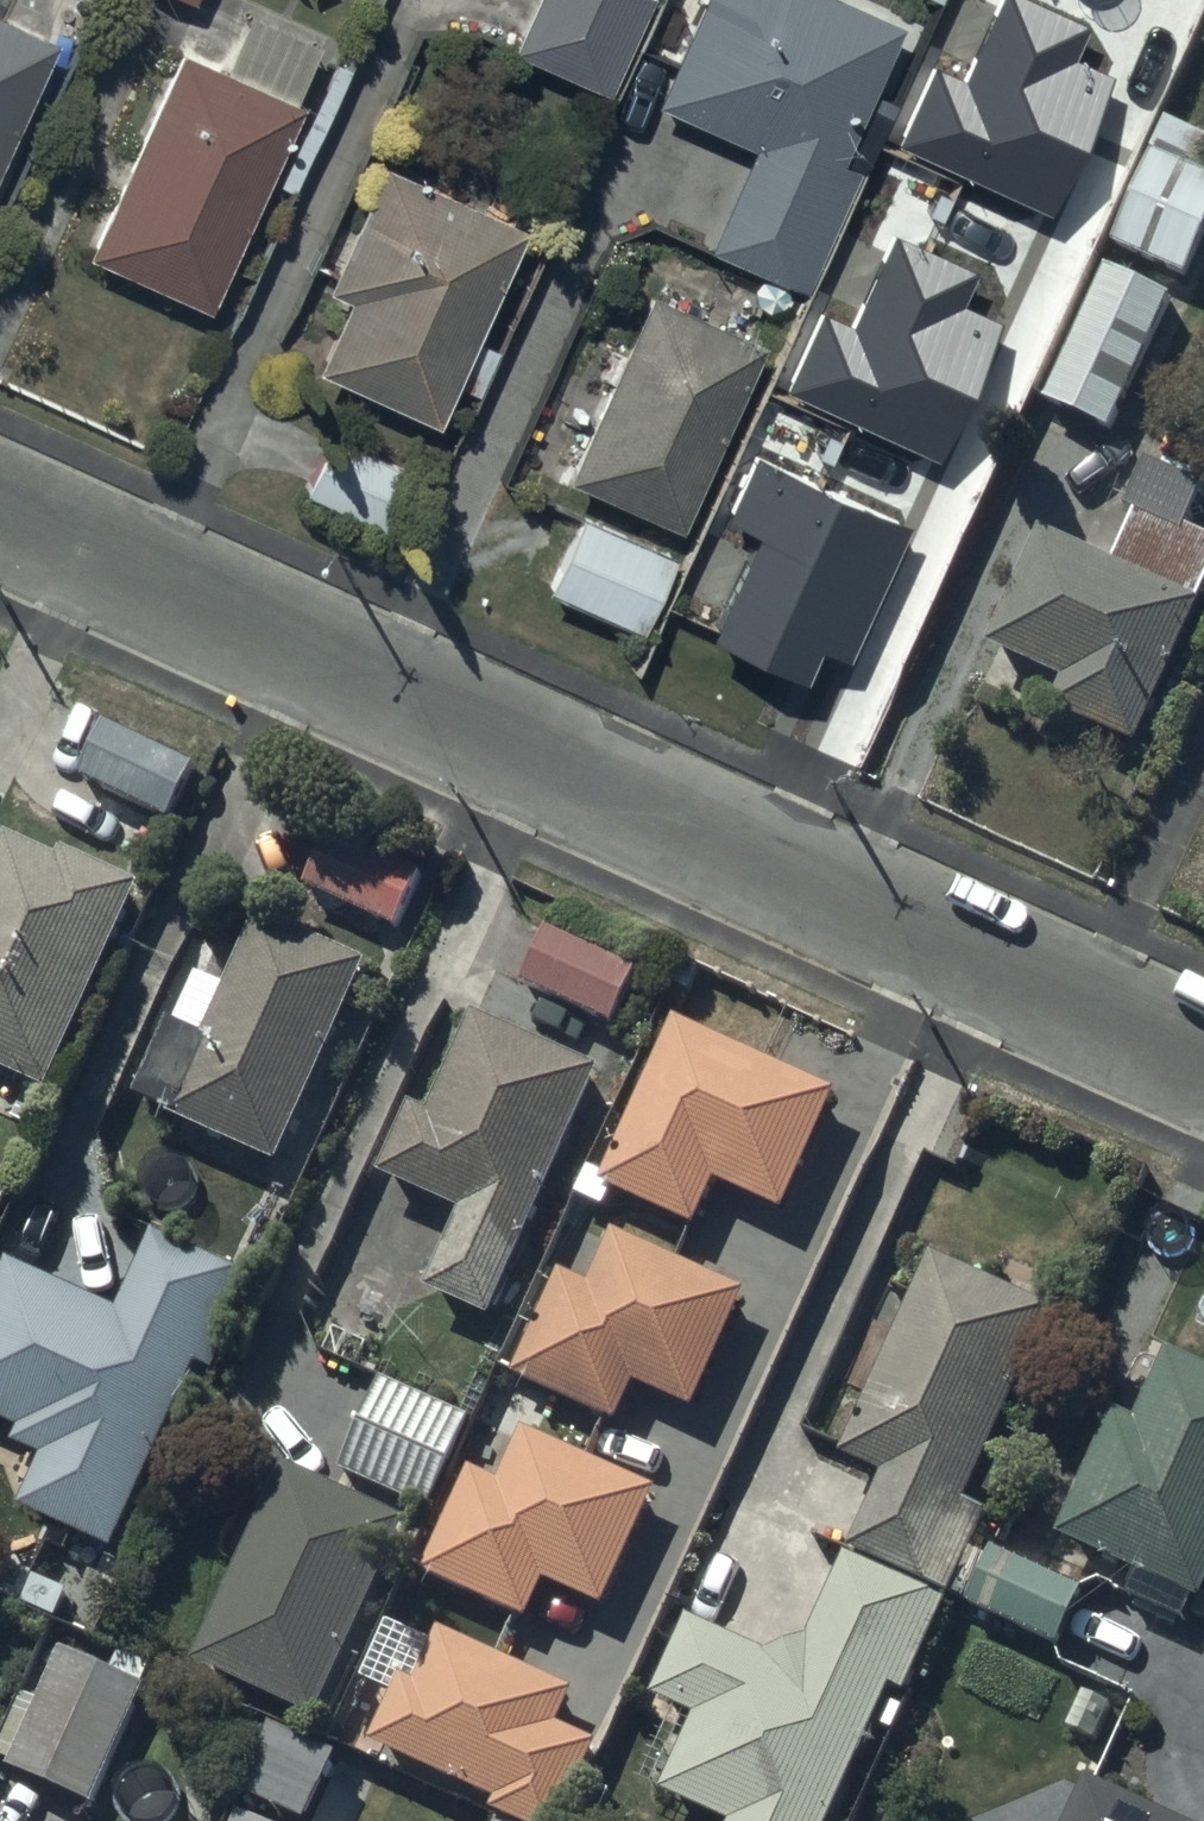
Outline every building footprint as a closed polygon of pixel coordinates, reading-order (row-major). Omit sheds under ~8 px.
[(512,43),(612,86),(650,0),(530,0),(512,43)] [(858,0),(694,0),(653,91),(751,135),(705,237),(808,284),(862,165),(840,156),(902,20),(858,0)] [(0,8),(0,152),(56,35),(0,8)] [(301,96),(180,40),(86,243),(208,299),(301,96)] [(972,85),(921,61),(888,131),(940,155),(972,85)] [(1165,117),(1113,243),(1190,274),(1203,239),(1203,133),(1165,117)] [(530,224),(384,154),(325,276),(347,287),(312,359),(436,419),(530,224)] [(1179,290),(1112,260),(1049,397),(1116,427),(1179,290)] [(764,330),(647,279),(565,469),(683,520),(764,330)] [(1052,340),(992,316),(967,378),(1027,403),(1052,340)] [(995,443),(825,364),(763,498),(855,540),(837,580),(915,616),(995,443)] [(327,424),(301,481),(392,522),(418,465),(327,424)] [(668,542),(578,507),(548,582),(638,618),(668,542)] [(1044,528),(990,644),(1065,679),(1053,704),(1142,746),(1203,614),(1203,603),(1044,528)] [(105,722),(79,777),(174,821),(199,766),(105,722)] [(334,826),(306,886),(399,928),(426,868),(334,826)] [(50,1089),(147,883),(70,847),(66,857),(9,830),(0,849),(0,1066),(50,1089)] [(368,959),(263,914),(232,984),(202,971),(180,1021),(173,1018),(138,1099),(279,1161),(368,959)] [(657,977),(552,928),(527,982),(631,1031),(657,977)] [(841,1089),(678,1016),(603,1183),(697,1225),(718,1179),(786,1210),(841,1089)] [(495,1317),(601,1071),(477,1017),(435,1114),(411,1104),(382,1172),(464,1207),(428,1288),(495,1317)] [(14,1194),(0,1187),(0,1223),(14,1194)] [(565,1271),(516,1373),(618,1422),(638,1381),(695,1408),(751,1293),(615,1228),(589,1283),(565,1271)] [(12,1258),(0,1283),(0,1416),(23,1427),(15,1444),(43,1458),(21,1506),(117,1550),(247,1273),(157,1231),(120,1309),(12,1258)] [(1058,1312),(936,1255),(844,1452),(885,1471),(851,1545),(955,1594),(992,1515),(968,1504),(1058,1312)] [(1141,1572),(1130,1596),(1182,1619),(1192,1595),(1202,1600),(1203,1595),(1203,1365),(1172,1350),(1140,1421),(1116,1410),(1060,1535),(1141,1572)] [(384,1377),(341,1470),(434,1513),(477,1420),(384,1377)] [(472,1471),(426,1571),(530,1618),(548,1579),(607,1606),(661,1488),(525,1426),(499,1483),(472,1471)] [(289,1460),(196,1661),(316,1717),(409,1515),(289,1460)] [(1084,1588),(994,1547),(968,1604),(1057,1645),(1084,1588)] [(897,1685),(908,1690),(949,1602),(847,1555),(810,1634),(766,1653),(692,1619),(655,1699),(674,1707),(641,1778),(734,1820),(834,1820),(897,1685)] [(404,1676),(373,1742),(496,1800),(491,1812),(510,1820),(566,1820),(601,1747),(560,1727),(577,1691),(444,1629),(418,1683),(404,1676)] [(58,1662),(9,1763),(91,1804),(141,1702),(58,1662)] [(343,1756),(272,1724),(243,1789),(314,1820),(343,1756)] [(1091,1779),(1071,1820),(1183,1820),(1091,1779)] [(238,1810),(233,1820),(262,1820),(238,1810)]
